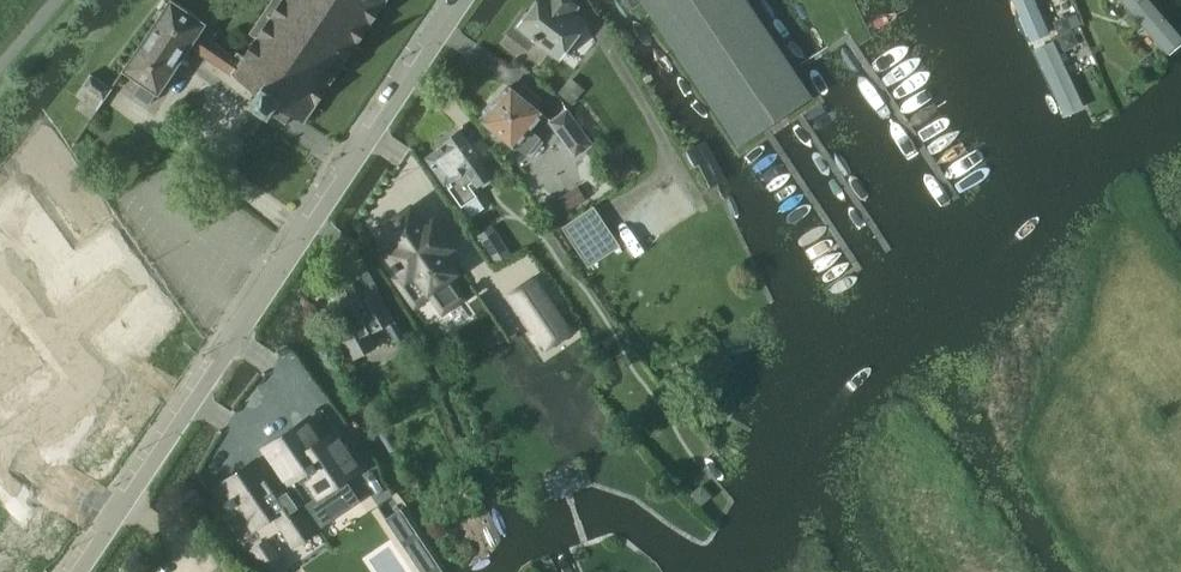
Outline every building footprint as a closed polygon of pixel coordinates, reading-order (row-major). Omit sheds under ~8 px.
[(251,33),(257,38),(245,55),(239,51),(236,55),(214,39),(219,32),(208,24),(209,22),(176,0),(170,0),(124,69),(143,82),(135,93),(150,104),(158,93),(160,95),(193,46),(260,91),(254,100),(273,113),(279,104),(306,122),(389,0),(273,0),(251,33)] [(569,0),(541,0),(530,14),(525,11),(509,32),(531,49),(536,42),(561,61),(590,22),(577,12),(580,8),(569,0)] [(636,7),(645,0),(742,144),(814,96),(750,0),(631,0),(636,7)] [(1055,40),(1037,0),(1030,0),(1021,4),(1024,10),(1023,10),(1038,43),(1039,42),(1040,47),(1055,40)] [(1167,52),(1180,40),(1180,36),(1149,0),(1122,0),(1167,52)] [(1059,36),(1071,30),(1066,18),(1053,24),(1059,36)] [(1064,52),(1078,46),(1072,32),(1058,38),(1064,52)] [(1066,113),(1085,104),(1061,53),(1040,63),(1063,110),(1065,109),(1066,113)] [(1148,74),(1158,66),(1150,56),(1139,64),(1148,74)] [(91,73),(77,94),(97,108),(98,109),(102,103),(112,87),(92,73),(91,73)] [(574,78),(561,93),(574,105),(587,90),(574,78)] [(543,98),(527,85),(519,95),(509,87),(484,118),(528,154),(543,137),(533,129),(546,114),(536,106),(543,98)] [(567,108),(550,121),(576,156),(594,143),(567,108)] [(478,187),(493,176),(460,130),(447,140),(449,142),(428,157),(463,206),(479,196),(473,187),(476,185),(478,187)] [(573,190),(555,202),(570,223),(564,227),(589,265),(620,245),(594,207),(588,211),(573,190)] [(414,206),(382,229),(394,246),(385,253),(407,285),(417,278),(430,297),(462,274),(449,255),(458,249),(436,217),(427,224),(414,206)] [(477,239),(495,266),(512,255),(494,227),(477,239)] [(368,299),(354,275),(333,286),(354,324),(344,330),(359,357),(379,346),(371,335),(397,319),(380,291),(368,299)] [(397,322),(391,326),(395,334),(402,331),(397,322)] [(307,421),(267,449),(288,480),(284,482),(288,488),(292,485),(316,522),(317,522),(320,527),(322,526),(314,515),(353,489),(345,477),(346,477),(360,467),(337,433),(327,440),(322,443),(307,421)] [(257,460),(225,482),(257,529),(273,518),(294,548),(318,532),(288,488),(284,482),(278,473),(270,479),(257,460)] [(250,550),(265,571),(286,571),(290,569),(269,537),(251,549),(250,550)]
